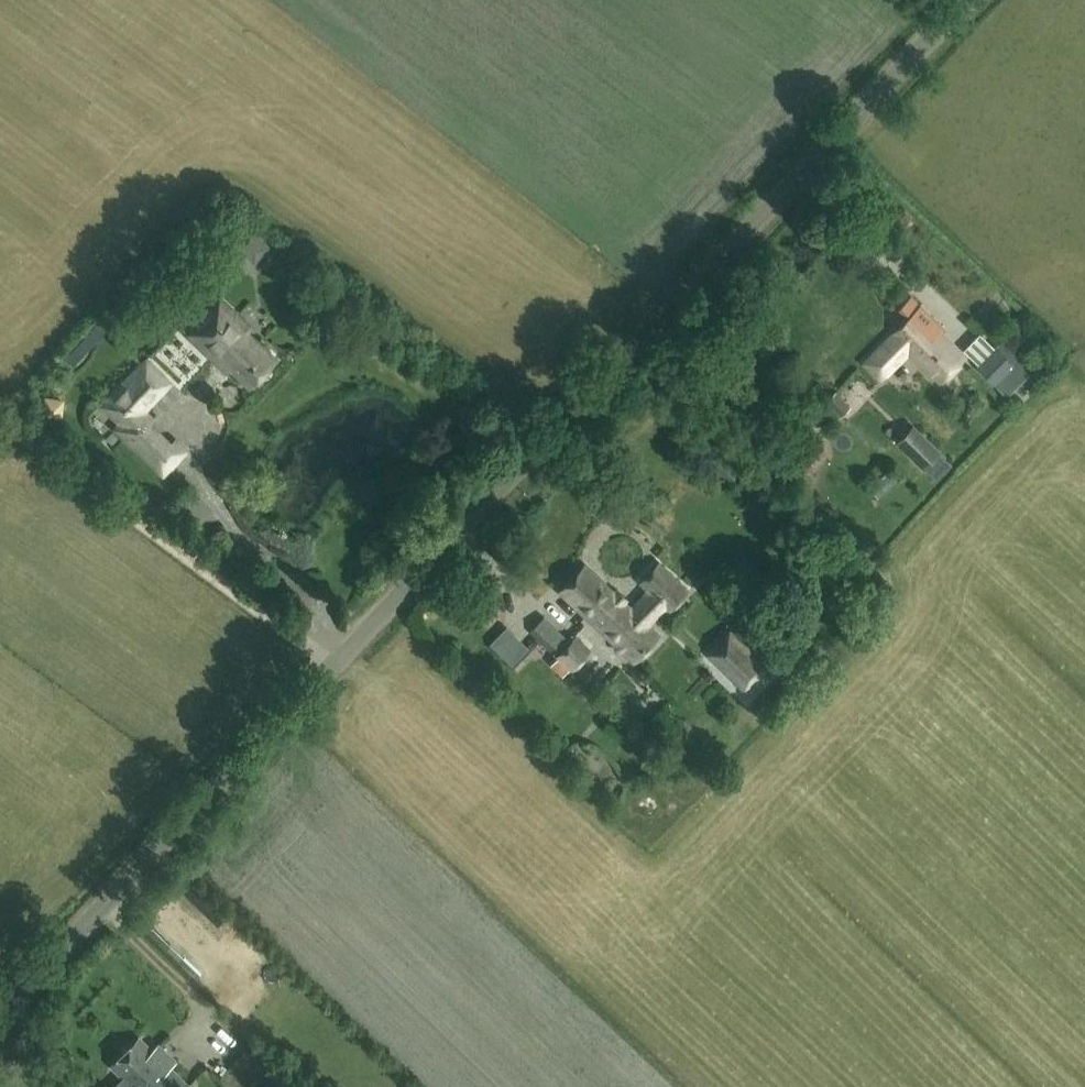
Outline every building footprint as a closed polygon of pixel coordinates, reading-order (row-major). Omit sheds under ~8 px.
[(899,221),(904,227),(915,218),(909,212),(899,221)] [(259,268),(278,250),(255,226),(236,244),(259,268)] [(883,338),(882,338),(877,343),(881,347),(866,362),(881,376),(908,348),(941,381),(963,358),(929,324),(933,319),(912,298),(902,307),(911,316),(894,334),(886,342),(883,338)] [(229,373),(232,370),(233,368),(250,384),(275,357),(247,330),(250,327),(220,299),(187,334),(229,373)] [(1031,365),(1004,338),(997,345),(995,344),(976,365),(1001,390),(1012,379),(1015,382),(1031,365)] [(171,381),(146,358),(101,405),(120,423),(114,428),(163,474),(187,449),(174,438),(171,442),(149,422),(153,418),(144,409),(171,381)] [(840,415),(850,405),(836,390),(826,400),(840,415)] [(60,419),(62,401),(44,398),(42,416),(60,419)] [(912,423),(897,439),(921,461),(936,446),(912,423)] [(649,589),(631,608),(584,563),(560,589),(635,660),(659,634),(647,623),(665,604),(670,609),(688,590),(658,561),(640,580),(649,589)] [(544,614),(540,618),(529,629),(550,649),(561,638),(565,634),(544,614)] [(768,665),(730,629),(708,652),(745,688),(768,665)] [(588,648),(574,635),(555,654),(569,668),(588,648)] [(699,681),(712,668),(701,657),(687,669),(699,681)] [(581,669),(573,675),(588,694),(596,687),(581,669)] [(111,1066),(133,1086),(187,1086),(190,1084),(171,1065),(177,1059),(160,1043),(153,1049),(140,1036),(111,1066)]
